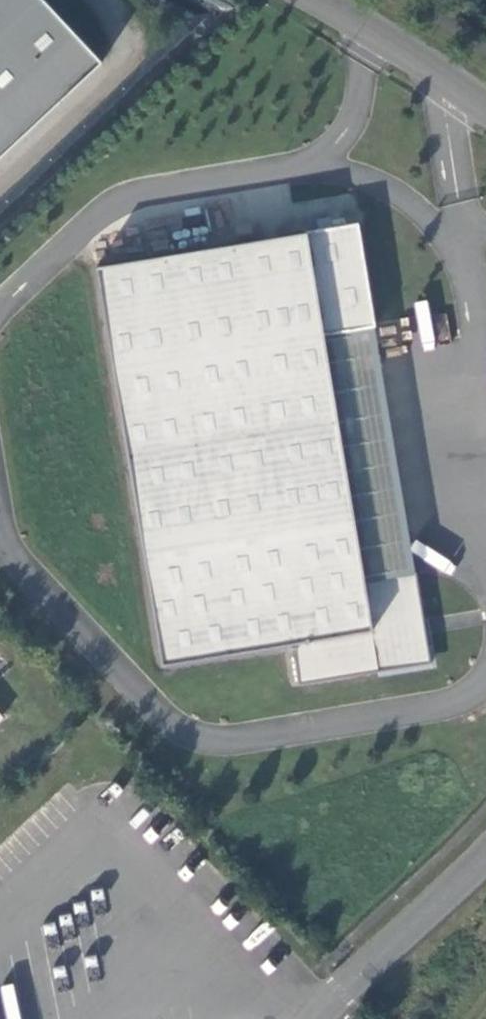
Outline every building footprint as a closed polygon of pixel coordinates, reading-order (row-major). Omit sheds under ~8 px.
[(102,62),(44,0),(0,0),(0,157),(102,62)] [(98,266),(160,665),(294,644),(300,682),(432,661),(427,633),(432,632),(430,619),(425,620),(418,571),(365,579),(327,332),(375,324),(360,226),(98,266)]
